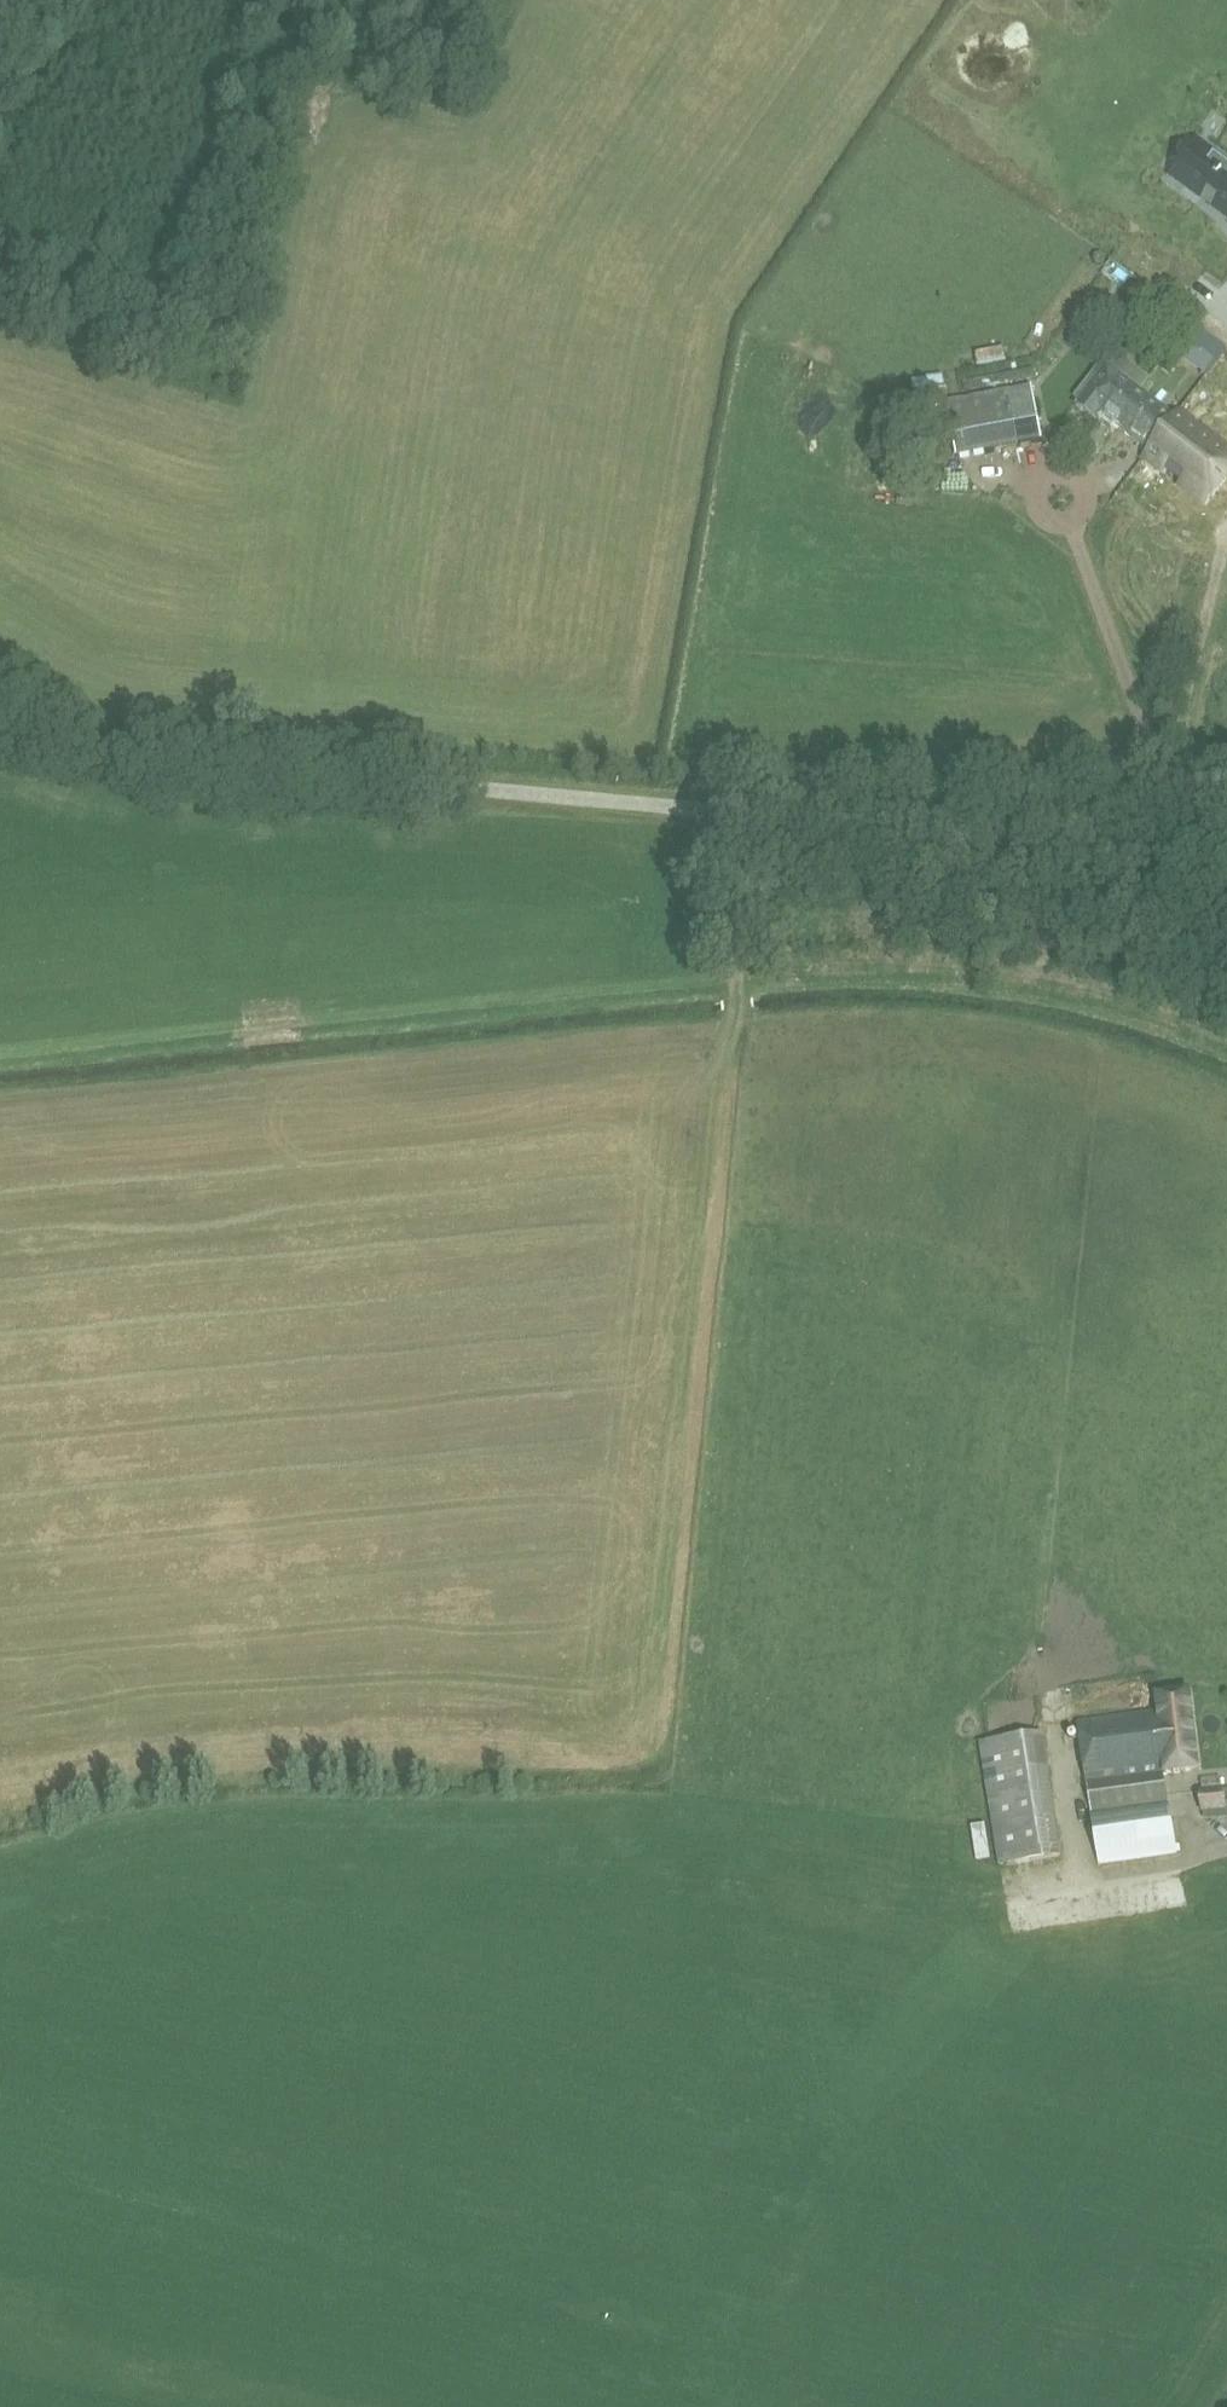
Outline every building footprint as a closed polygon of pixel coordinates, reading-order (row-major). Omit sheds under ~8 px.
[(1182,169),(1225,201),(1221,206),(1226,211),(1226,158),(1204,140),(1182,169)] [(1224,278),(1205,264),(1200,263),(1192,294),(1199,296),(1226,316),(1226,279),(1224,278)] [(1226,350),(1226,349),(1197,326),(1175,353),(1206,376),(1226,350)] [(1099,366),(1074,399),(1078,402),(1074,406),(1097,424),(1102,418),(1117,430),(1118,429),(1145,394),(1146,393),(1107,364),(1103,369),(1099,366)] [(1226,419),(1226,392),(1214,381),(1201,398),(1226,419)] [(1008,388),(945,400),(957,457),(988,451),(984,431),(1016,425),(1012,405),(1008,388)] [(1145,394),(1118,429),(1148,452),(1175,418),(1168,413),(1145,394)] [(1043,442),(1035,400),(1012,405),(1016,425),(1020,446),(1043,442)] [(1142,462),(1206,507),(1226,474),(1226,443),(1183,408),(1142,462)] [(1159,1710),(1080,1721),(1099,1865),(1177,1854),(1167,1774),(1201,1769),(1190,1692),(1157,1696),(1159,1710)] [(1062,1855),(1043,1733),(982,1743),(1001,1865),(1062,1855)] [(1225,1791),(1201,1794),(1203,1814),(1226,1812),(1226,1808),(1225,1791)]
